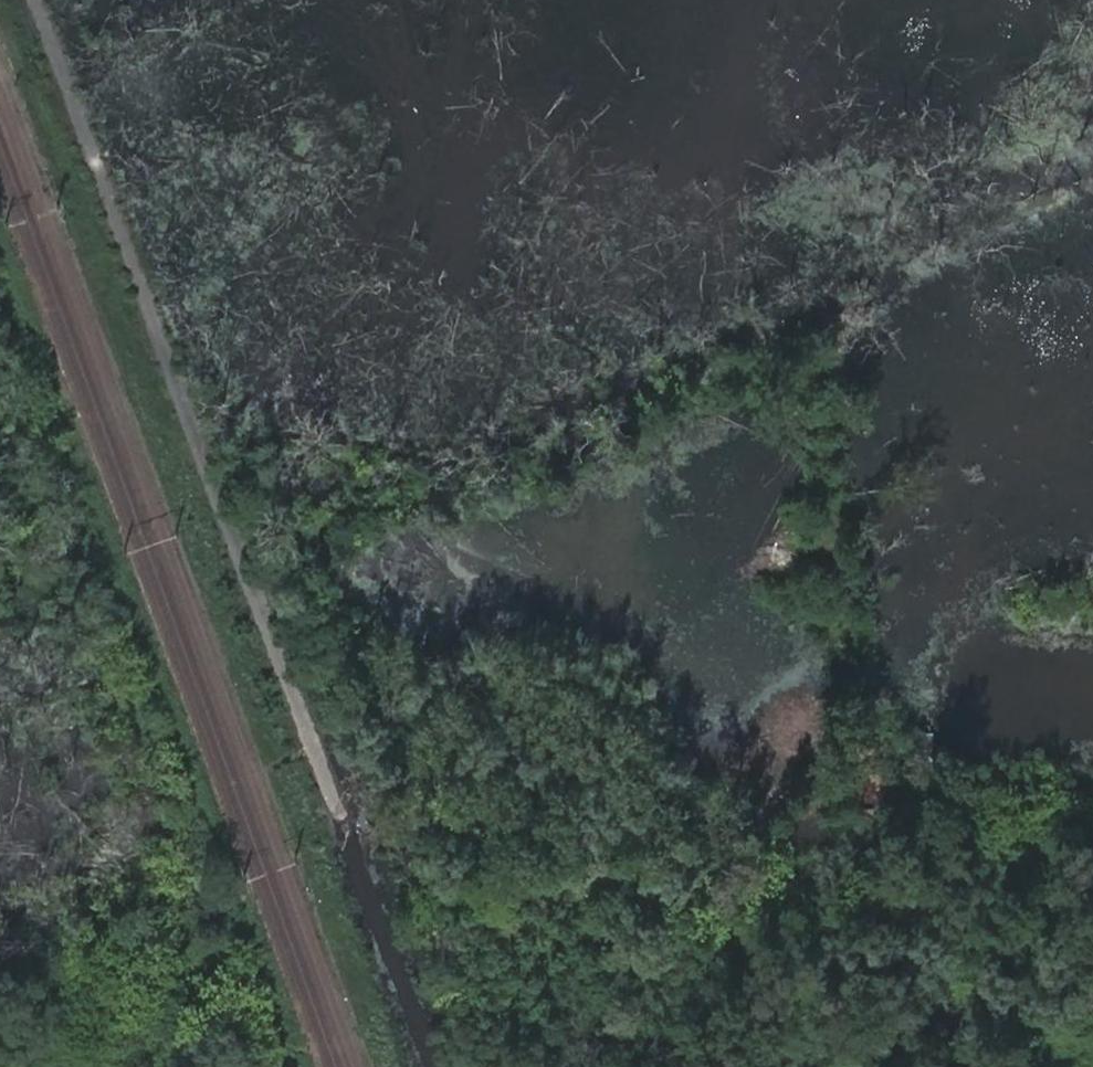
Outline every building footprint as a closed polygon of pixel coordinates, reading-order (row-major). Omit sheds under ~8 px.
[(928,745),(927,735),(919,736),(920,746),(928,745)]
